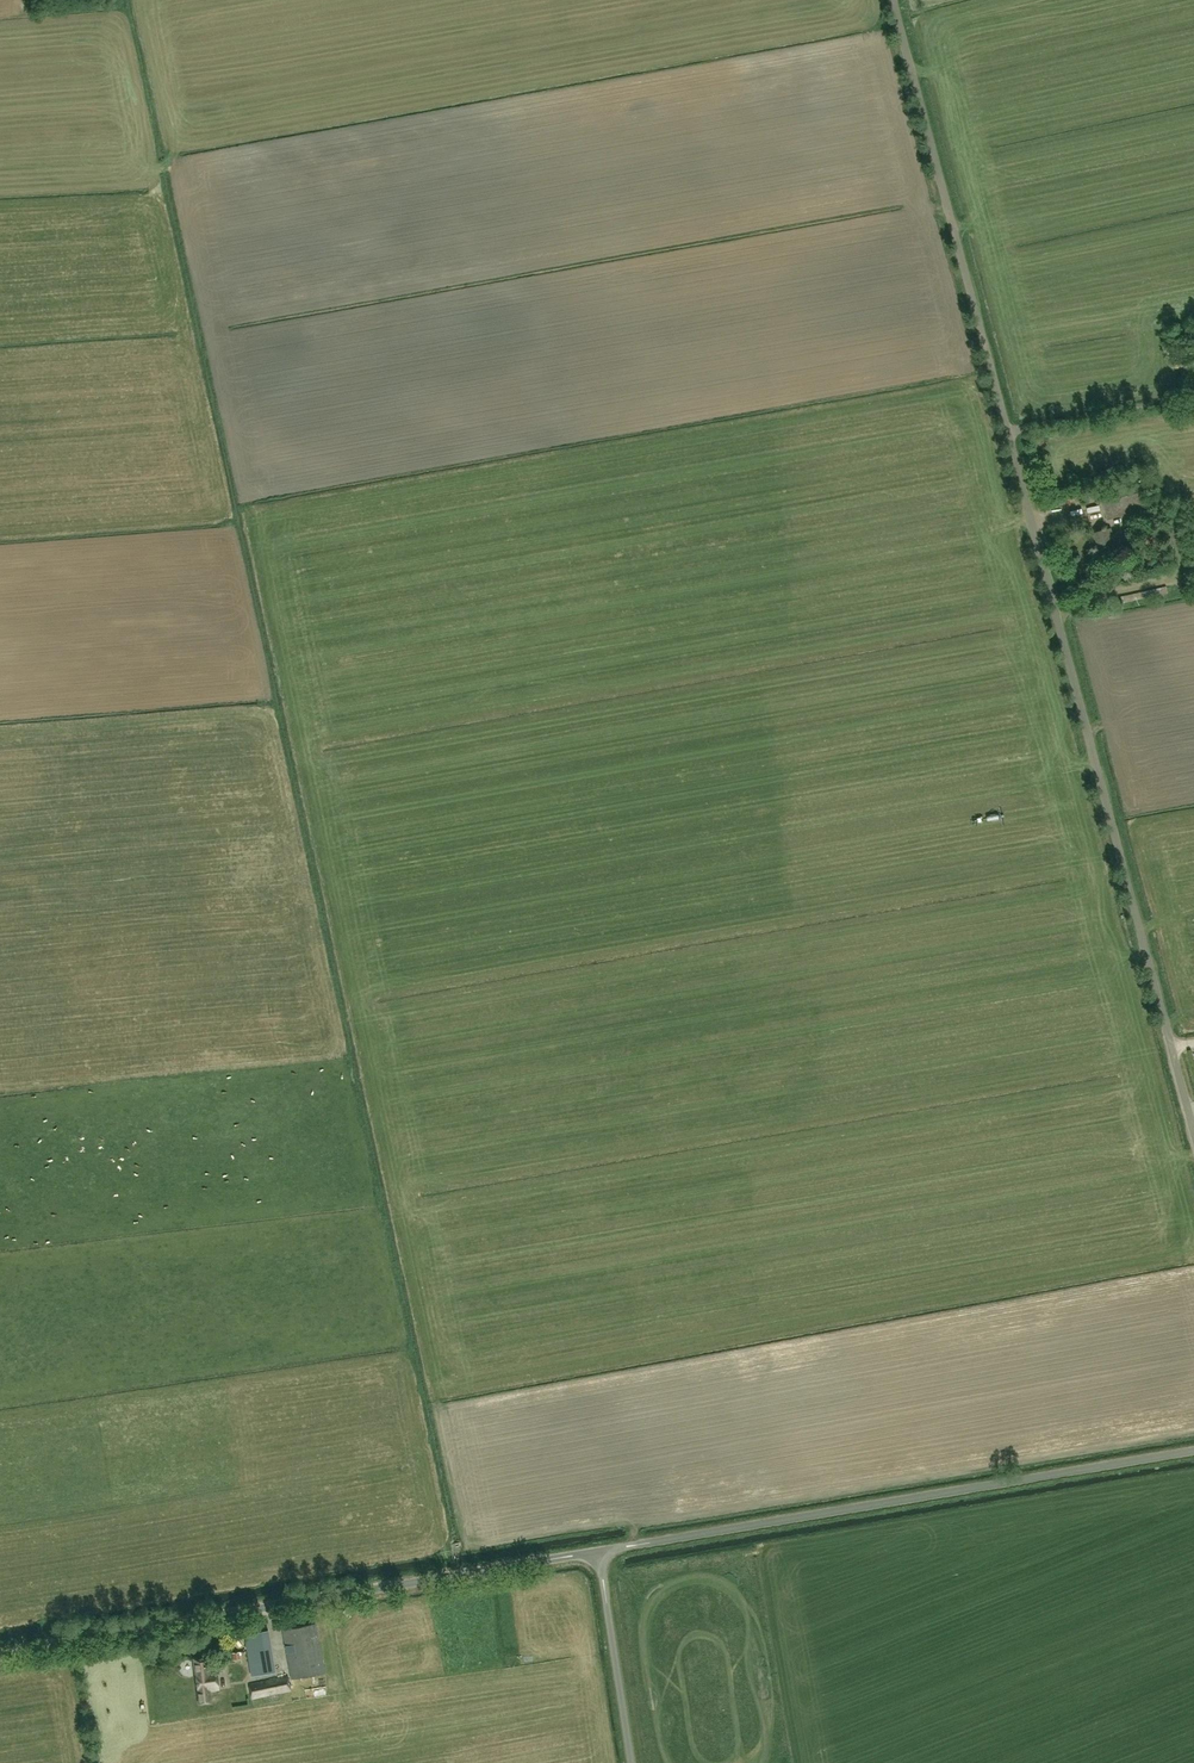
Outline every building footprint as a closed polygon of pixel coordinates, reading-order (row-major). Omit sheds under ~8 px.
[(1147,479),(1139,481),(1099,492),(1107,519),(1146,509),(1143,497),(1151,495),(1147,479)] [(1096,497),(1086,502),(1092,516),(1103,511),(1096,497)] [(1110,529),(1093,533),(1100,558),(1117,554),(1110,529)] [(315,1624),(282,1630),(291,1679),(324,1673),(315,1624)] [(268,1630),(245,1634),(252,1676),(275,1673),(268,1630)] [(240,1652),(232,1652),(233,1660),(240,1659),(240,1652)] [(207,1657),(193,1659),(198,1704),(210,1703),(209,1691),(219,1690),(217,1671),(208,1672),(207,1657)] [(249,1684),(252,1698),(291,1690),(288,1676),(249,1684)]
